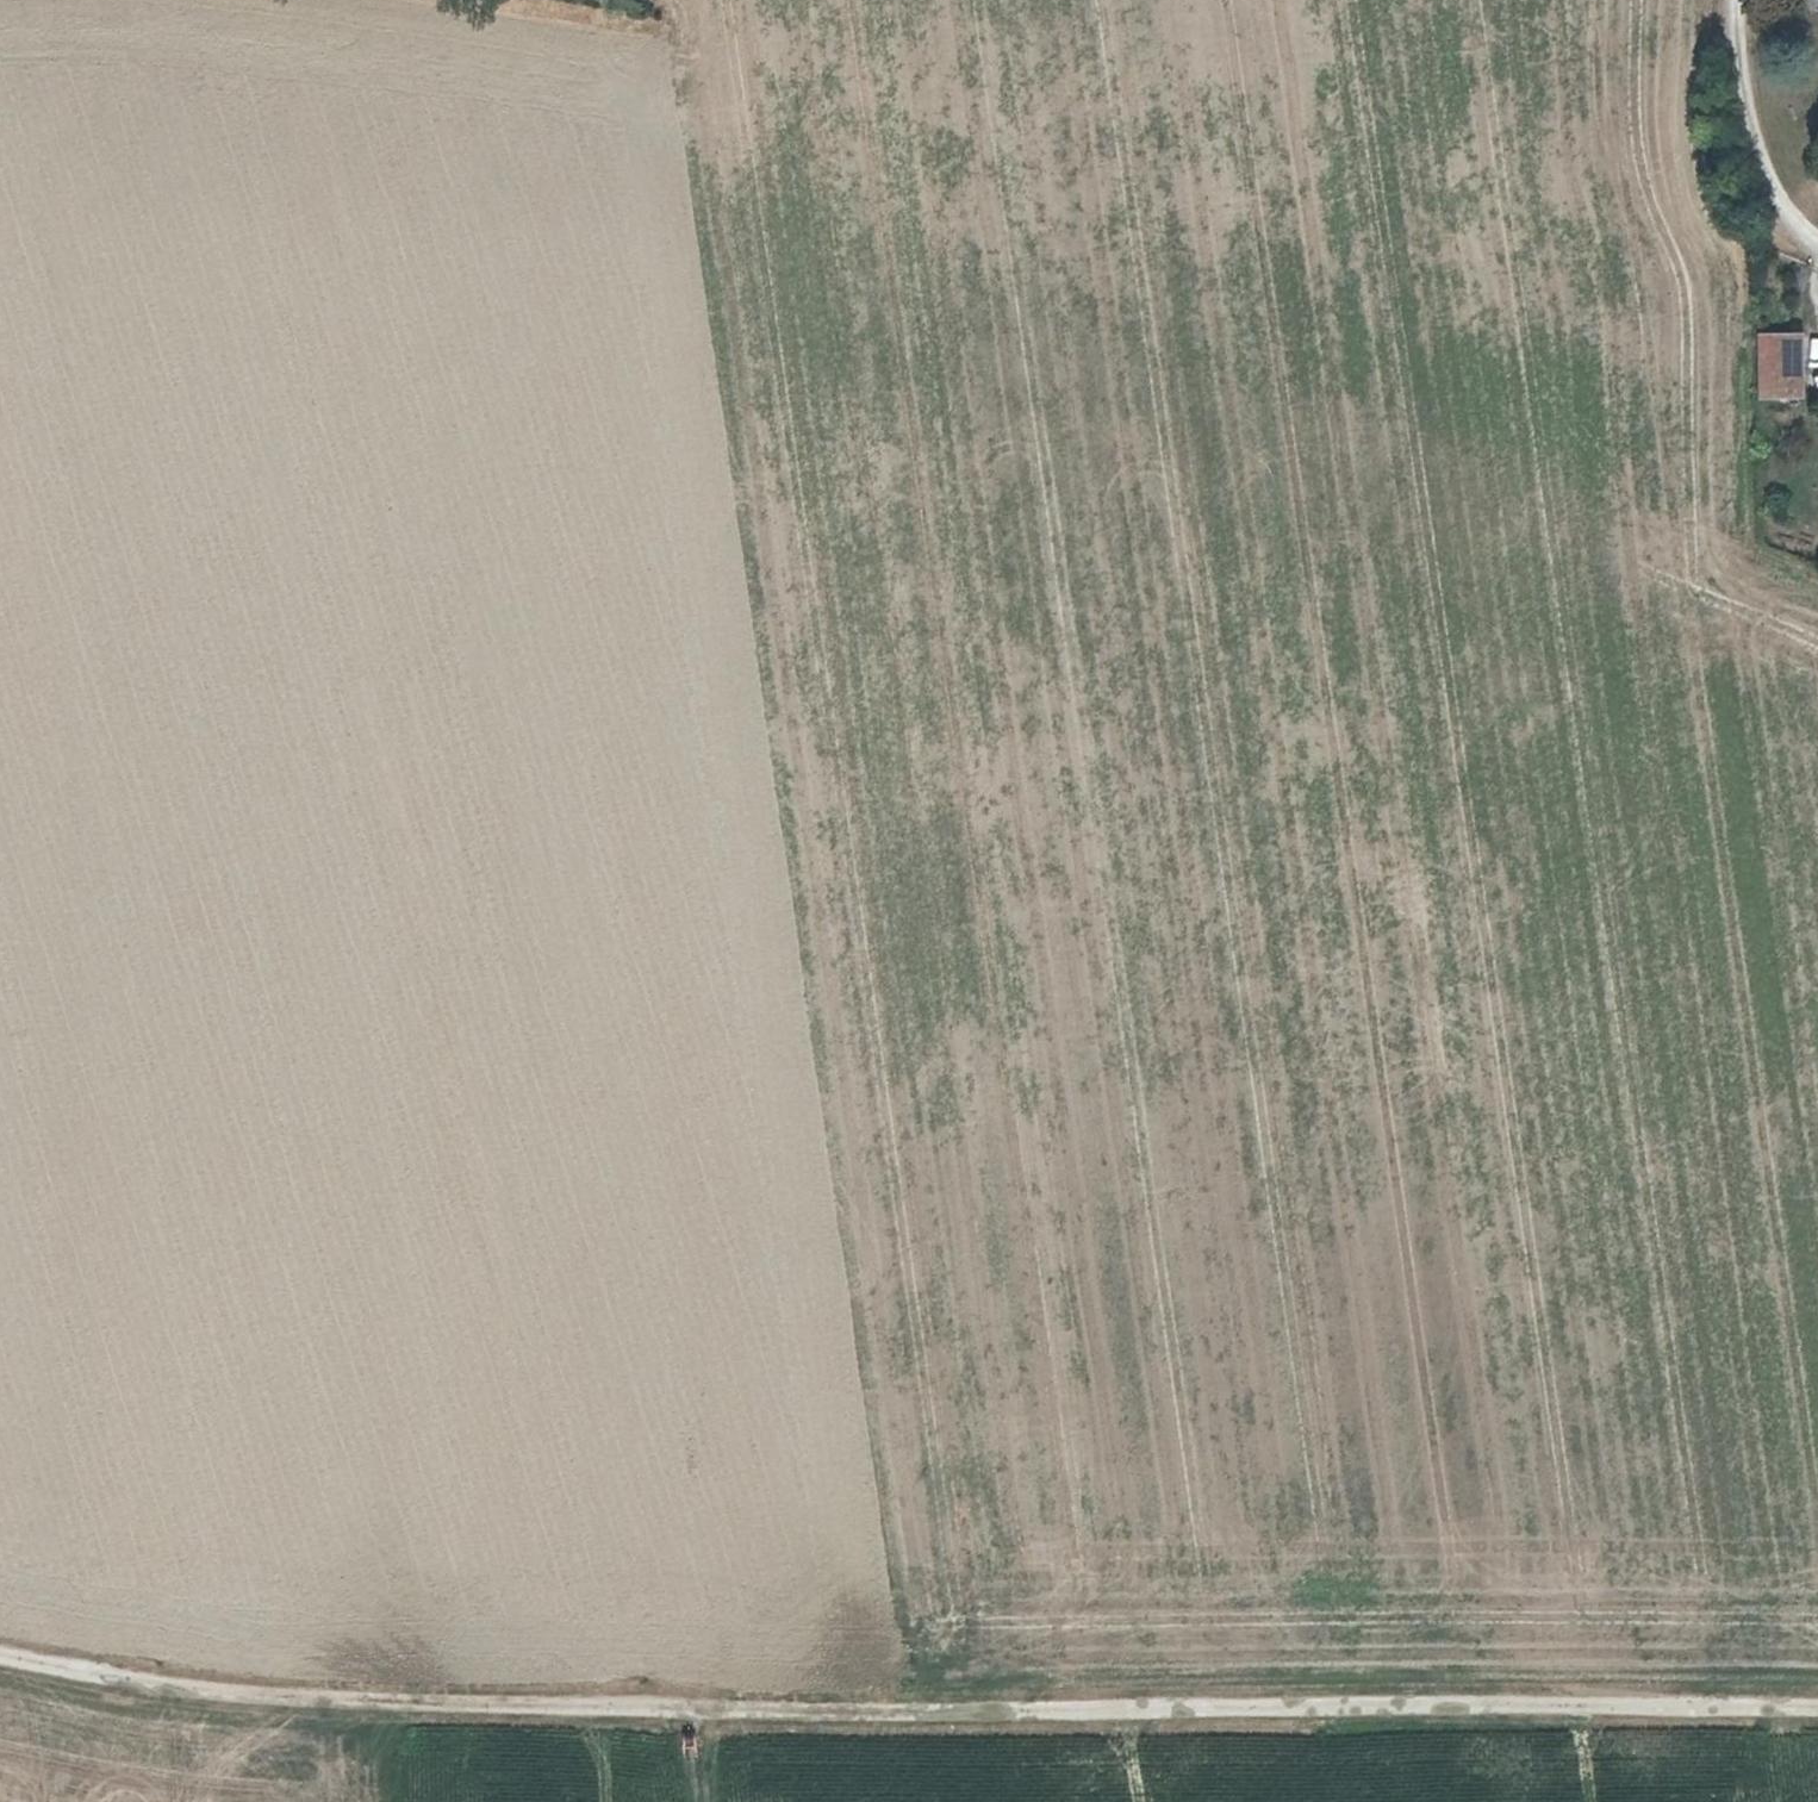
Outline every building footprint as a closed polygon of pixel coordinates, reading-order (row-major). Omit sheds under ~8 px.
[(1802,336),(1763,337),(1765,395),(1804,394),(1802,336)]
